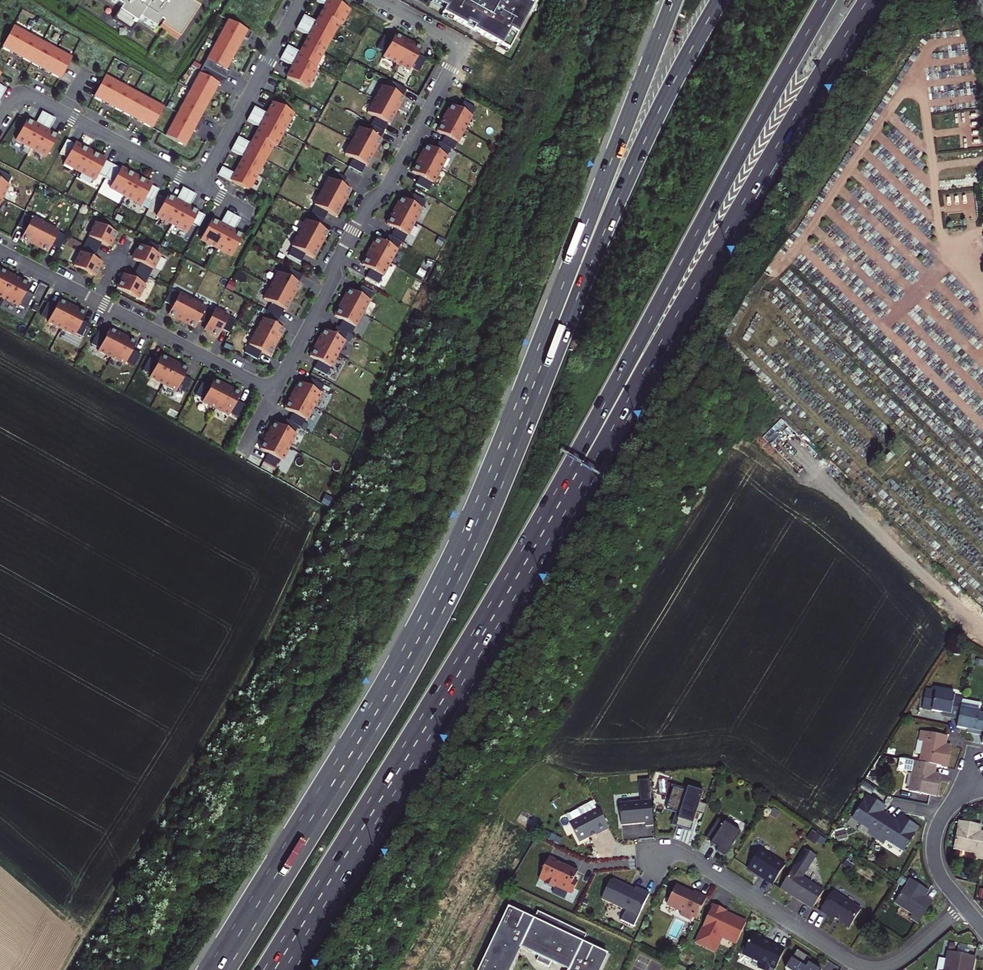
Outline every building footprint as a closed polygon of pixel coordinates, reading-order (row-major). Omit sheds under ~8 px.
[(121,7),(113,19),(133,33),(141,20),(157,30),(161,23),(164,25),(162,28),(181,40),(200,9),(186,0),(110,0),(121,7)] [(287,78),(308,89),(321,64),(318,62),(343,16),(346,18),(350,11),(331,0),(314,0),(325,6),(316,23),(303,16),(296,29),(309,36),(300,53),(287,46),(280,59),(293,66),(287,78)] [(430,3),(443,10),(445,7),(433,0),(432,0),(430,3)] [(530,11),(533,6),(533,5),(529,2),(530,1),(531,0),(433,0),(445,7),(443,10),(441,12),(442,13),(448,16),(497,43),(508,50),(530,11)] [(251,33),(228,20),(165,136),(185,146),(194,130),(198,132),(205,118),(201,116),(219,84),(223,86),(230,72),(226,70),(244,38),(248,40),(251,33)] [(72,58),(13,26),(2,48),(61,79),(72,58)] [(396,63),(407,42),(401,39),(402,38),(395,34),(392,40),(384,36),(377,48),(385,53),(384,56),(396,63)] [(407,42),(396,63),(410,70),(412,67),(419,71),(426,58),(418,54),(421,48),(414,45),(414,46),(407,42)] [(497,43),(495,47),(506,53),(508,50),(497,43)] [(163,107),(105,76),(94,97),(152,128),(163,107)] [(387,79),(382,87),(389,91),(394,83),(387,79)] [(406,90),(394,83),(389,91),(382,87),(381,87),(374,100),(395,111),(398,105),(399,105),(403,98),(402,98),(406,90)] [(389,125),(393,118),(391,117),(395,111),(374,100),(367,113),(375,117),(371,125),(383,132),(388,124),(389,125)] [(444,119),(464,130),(475,108),(463,101),(459,109),(451,105),(446,113),(448,113),(444,119)] [(254,107),(247,121),(260,128),(251,144),(238,137),(231,151),(243,158),(235,174),(222,167),(218,174),(249,191),(274,146),(276,147),(294,114),(273,103),(267,114),(254,107)] [(35,125),(26,120),(15,140),(31,148),(49,115),(42,112),(35,125)] [(49,115),(31,148),(46,156),(57,137),(48,132),(55,119),(49,115)] [(444,135),(440,143),(450,149),(453,151),(464,130),(444,119),(442,124),(441,123),(436,131),(444,135)] [(379,139),(383,132),(371,125),(367,133),(359,128),(352,142),(372,153),(376,146),(377,147),(381,140),(379,139)] [(79,171),(90,152),(74,143),(74,144),(67,140),(59,154),(67,158),(64,163),(79,171)] [(369,158),(372,153),(352,142),(345,154),(353,159),(349,167),(361,174),(370,159),(369,158)] [(420,160),(439,170),(450,149),(438,142),(434,150),(426,145),(422,153),(423,154),(420,160)] [(90,152),(79,171),(95,180),(98,175),(105,178),(112,165),(105,161),(106,160),(90,152)] [(415,184),(428,191),(439,170),(420,160),(417,164),(416,164),(412,172),(420,176),(415,184)] [(125,196),(136,177),(120,168),(120,169),(112,165),(105,178),(113,182),(110,188),(125,196)] [(2,199),(9,186),(7,185),(11,177),(0,171),(0,198),(2,199)] [(327,179),(320,192),(342,204),(345,198),(346,198),(350,191),(342,187),(346,179),(333,172),(329,180),(327,179)] [(125,196),(148,209),(158,190),(151,186),(152,185),(136,177),(125,196)] [(156,216),(171,224),(189,191),(183,188),(176,201),(167,196),(156,216)] [(189,191),(171,224),(187,232),(198,213),(189,208),(196,195),(189,191)] [(311,214),(324,221),(328,213),(336,217),(339,210),(338,210),(342,204),(320,192),(313,205),(315,206),(311,214)] [(398,206),(395,212),(414,222),(426,201),(413,194),(409,202),(401,198),(397,205),(398,206)] [(200,240),(215,248),(233,215),(227,211),(220,224),(211,220),(200,240)] [(394,228),(390,236),(400,242),(403,243),(414,222),(395,212),(392,217),(391,216),(386,224),(394,228)] [(305,221),(298,234),(319,245),(323,239),(324,240),(328,233),(319,228),(324,221),(311,214),(307,222),(305,221)] [(36,242),(45,224),(32,218),(31,219),(23,215),(17,227),(25,231),(22,236),(30,241),(31,239),(36,242)] [(215,248),(231,256),(242,237),(233,232),(240,219),(233,215),(215,248)] [(84,244),(97,251),(101,244),(108,248),(111,241),(112,242),(116,233),(95,223),(84,244)] [(41,246),(49,250),(51,245),(59,249),(66,237),(58,232),(59,231),(45,224),(36,242),(41,245),(41,246)] [(293,248),(289,256),(301,262),(305,255),(313,259),(317,252),(316,251),(319,245),(298,234),(291,247),(293,248)] [(370,252),(389,263),(400,242),(390,236),(388,235),(384,243),(376,238),(372,246),(373,247),(370,252)] [(97,251),(84,244),(73,266),(94,277),(98,269),(97,268),(101,262),(94,258),(97,251)] [(136,271),(148,277),(159,256),(139,245),(135,253),(136,254),(132,260),(139,264),(136,271)] [(362,265),(370,269),(365,277),(378,284),(389,263),(370,252),(367,257),(366,257),(362,265)] [(278,273),(271,286),(292,297),(295,291),(296,292),(300,285),(298,284),(303,276),(290,269),(286,277),(278,273)] [(1,300),(13,278),(6,274),(6,273),(0,270),(0,299),(1,300)] [(117,289),(137,299),(148,277),(136,271),(132,278),(125,274),(122,281),(121,281),(117,289)] [(1,300),(24,312),(33,295),(26,291),(29,285),(21,280),(21,282),(13,278),(1,300)] [(345,298),(343,303),(362,314),(374,292),(361,285),(357,294),(349,289),(344,297),(345,298)] [(268,311),(280,317),(284,310),(286,310),(290,303),(289,303),(292,297),(271,286),(264,299),(272,303),(268,311)] [(181,321),(192,300),(179,294),(177,297),(169,292),(162,305),(171,310),(168,315),(176,319),(177,318),(181,321)] [(47,322),(61,329),(71,308),(66,305),(67,304),(59,300),(55,307),(47,303),(41,315),(49,319),(47,322)] [(205,328),(211,315),(203,311),(205,307),(192,300),(181,321),(186,323),(186,324),(194,328),(196,323),(205,328)] [(342,320),(338,328),(348,334),(351,335),(362,314),(343,303),(340,308),(339,308),(334,316),(342,320)] [(71,308),(61,329),(74,336),(75,333),(83,337),(90,325),(82,321),(85,314),(77,310),(77,311),(71,308)] [(214,309),(211,315),(205,328),(202,333),(218,341),(230,317),(214,309)] [(268,311),(256,332),(276,343),(279,336),(280,336),(284,329),(276,325),(280,317),(268,311)] [(321,338),(318,344),(337,354),(348,334),(338,328),(336,327),(332,334),(324,330),(319,338),(321,338)] [(117,333),(109,329),(106,336),(98,332),(91,344),(99,348),(98,351),(111,358),(112,355),(122,337),(117,334),(117,333)] [(256,332),(245,353),(258,359),(262,351),(270,356),(274,349),(273,348),(276,343),(256,332)] [(122,337),(112,355),(111,358),(124,365),(126,362),(134,366),(140,354),(132,350),(136,343),(128,339),(127,340),(122,337)] [(233,348),(226,344),(223,349),(230,352),(233,348)] [(310,356),(318,361),(313,368),(326,375),(337,354),(318,344),(315,349),(314,348),(310,356)] [(149,378),(162,384),(173,364),(168,361),(168,360),(160,356),(157,362),(149,358),(143,371),(150,375),(149,378)] [(173,364),(162,384),(176,391),(177,389),(185,393),(192,380),(184,376),(187,370),(179,365),(178,367),(173,364)] [(295,391),(292,396),(313,407),(321,394),(319,393),(323,385),(311,378),(307,386),(298,382),(294,390),(295,391)] [(200,405),(213,411),(226,388),(221,385),(221,384),(213,380),(210,387),(202,383),(194,398),(202,402),(200,405)] [(226,388),(213,411),(227,418),(228,416),(236,420),(244,405),(236,400),(240,394),(232,390),(231,391),(226,388)] [(292,413),(288,421),(298,426),(301,428),(305,420),(306,420),(313,407),(292,396),(290,401),(289,400),(284,408),(292,413)] [(268,437),(288,448),(295,435),(294,434),(298,426),(286,419),(282,427),(274,423),(269,431),(270,431),(268,437)] [(265,442),(264,441),(259,449),(267,453),(263,461),(276,468),(280,460),(281,461),(288,448),(268,437),(265,442)] [(955,696),(926,690),(922,709),(943,713),(951,715),(950,717),(959,719),(963,700),(954,698),(955,696)] [(963,700),(959,719),(957,728),(968,730),(976,732),(975,734),(982,736),(982,716),(979,715),(982,704),(963,700)] [(945,746),(947,737),(921,732),(920,741),(918,740),(915,753),(922,754),(920,763),(936,766),(947,768),(951,750),(945,749),(945,746)] [(920,763),(901,759),(899,769),(913,772),(909,791),(936,797),(940,779),(934,778),(934,774),(936,766),(920,763)] [(687,787),(686,791),(702,796),(703,792),(687,787)] [(686,791),(675,788),(671,798),(670,798),(666,810),(675,813),(671,825),(690,831),(696,813),(700,814),(703,804),(699,803),(702,796),(686,791)] [(868,834),(876,839),(890,817),(883,812),(880,811),(883,805),(868,796),(853,819),(871,830),(868,834)] [(653,825),(651,801),(619,804),(621,825),(645,823),(645,826),(653,825)] [(608,829),(598,808),(569,823),(579,842),(595,834),(595,835),(608,829)] [(897,822),(890,817),(876,839),(883,844),(885,840),(903,851),(918,828),(903,818),(900,823),(897,822)] [(740,833),(718,819),(706,838),(712,842),(711,845),(718,849),(716,853),(725,858),(740,833)] [(959,822),(954,849),(975,853),(974,858),(982,859),(982,833),(979,832),(976,832),(977,826),(959,822)] [(785,866),(759,849),(747,868),(759,876),(760,874),(764,877),(764,878),(773,884),(785,866)] [(815,857),(805,850),(780,889),(790,896),(793,895),(796,897),(797,900),(812,909),(823,891),(802,878),(815,857)] [(577,872),(548,858),(538,879),(544,882),(543,884),(553,888),(555,884),(572,893),(576,883),(573,881),(577,872)] [(635,890),(612,879),(610,880),(601,898),(625,909),(620,919),(633,926),(648,895),(640,891),(639,894),(634,892),(635,890)] [(922,895),(926,890),(910,880),(895,903),(913,915),(911,919),(918,923),(932,902),(925,897),(922,895)] [(688,892),(676,886),(667,905),(681,912),(680,915),(691,921),(693,917),(697,919),(707,898),(693,892),(692,895),(688,893),(688,892)] [(861,910),(832,892),(820,911),(833,919),(834,919),(835,919),(849,928),(861,910)] [(725,910),(713,905),(702,927),(703,928),(696,942),(714,951),(721,936),(736,943),(746,923),(724,913),(725,910)] [(509,908),(479,969),(511,969),(522,948),(539,957),(537,961),(549,967),(551,962),(567,969),(601,969),(608,955),(583,943),(587,935),(538,912),(534,920),(509,908)] [(753,932),(749,942),(746,942),(746,943),(742,950),(742,951),(743,953),(743,954),(761,963),(758,969),(761,969),(775,969),(784,950),(768,942),(767,943),(762,941),(764,938),(753,932)] [(797,950),(785,969),(786,969),(818,969),(805,962),(808,957),(797,950)] [(975,957),(948,952),(946,960),(939,959),(937,969),(973,969),(975,957)]
